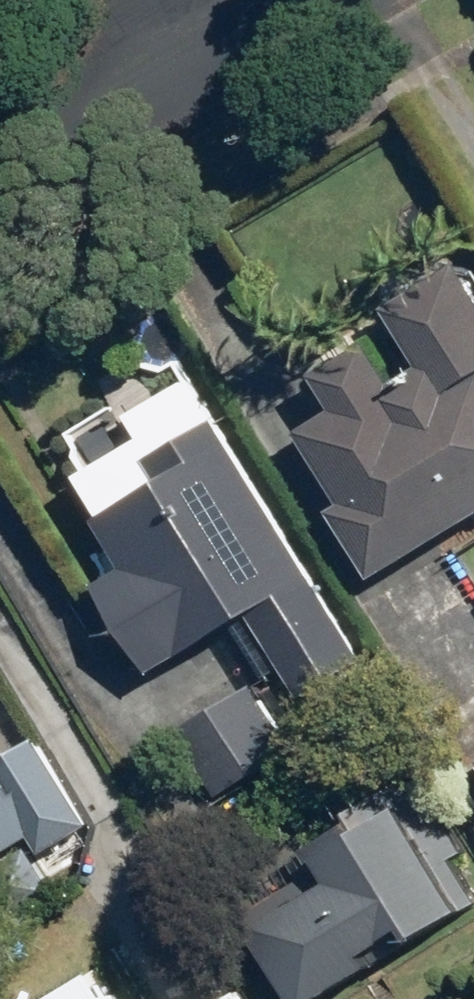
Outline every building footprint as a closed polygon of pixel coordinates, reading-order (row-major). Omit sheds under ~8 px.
[(467,259),(387,309),(418,358),(390,376),(365,336),(312,369),(334,404),(283,435),(367,571),(473,505),(473,271),(467,259)] [(114,564),(89,579),(142,670),(238,614),(287,697),(352,659),(209,418),(143,457),(156,478),(87,518),(114,564)] [(230,680),(155,728),(196,793),(272,744),(230,680)] [(326,878),(248,923),(292,998),(300,998),(371,958),(364,945),(404,922),(412,934),(460,907),(397,799),(310,849),(326,878)] [(96,974),(58,998),(112,998),(96,974)]
